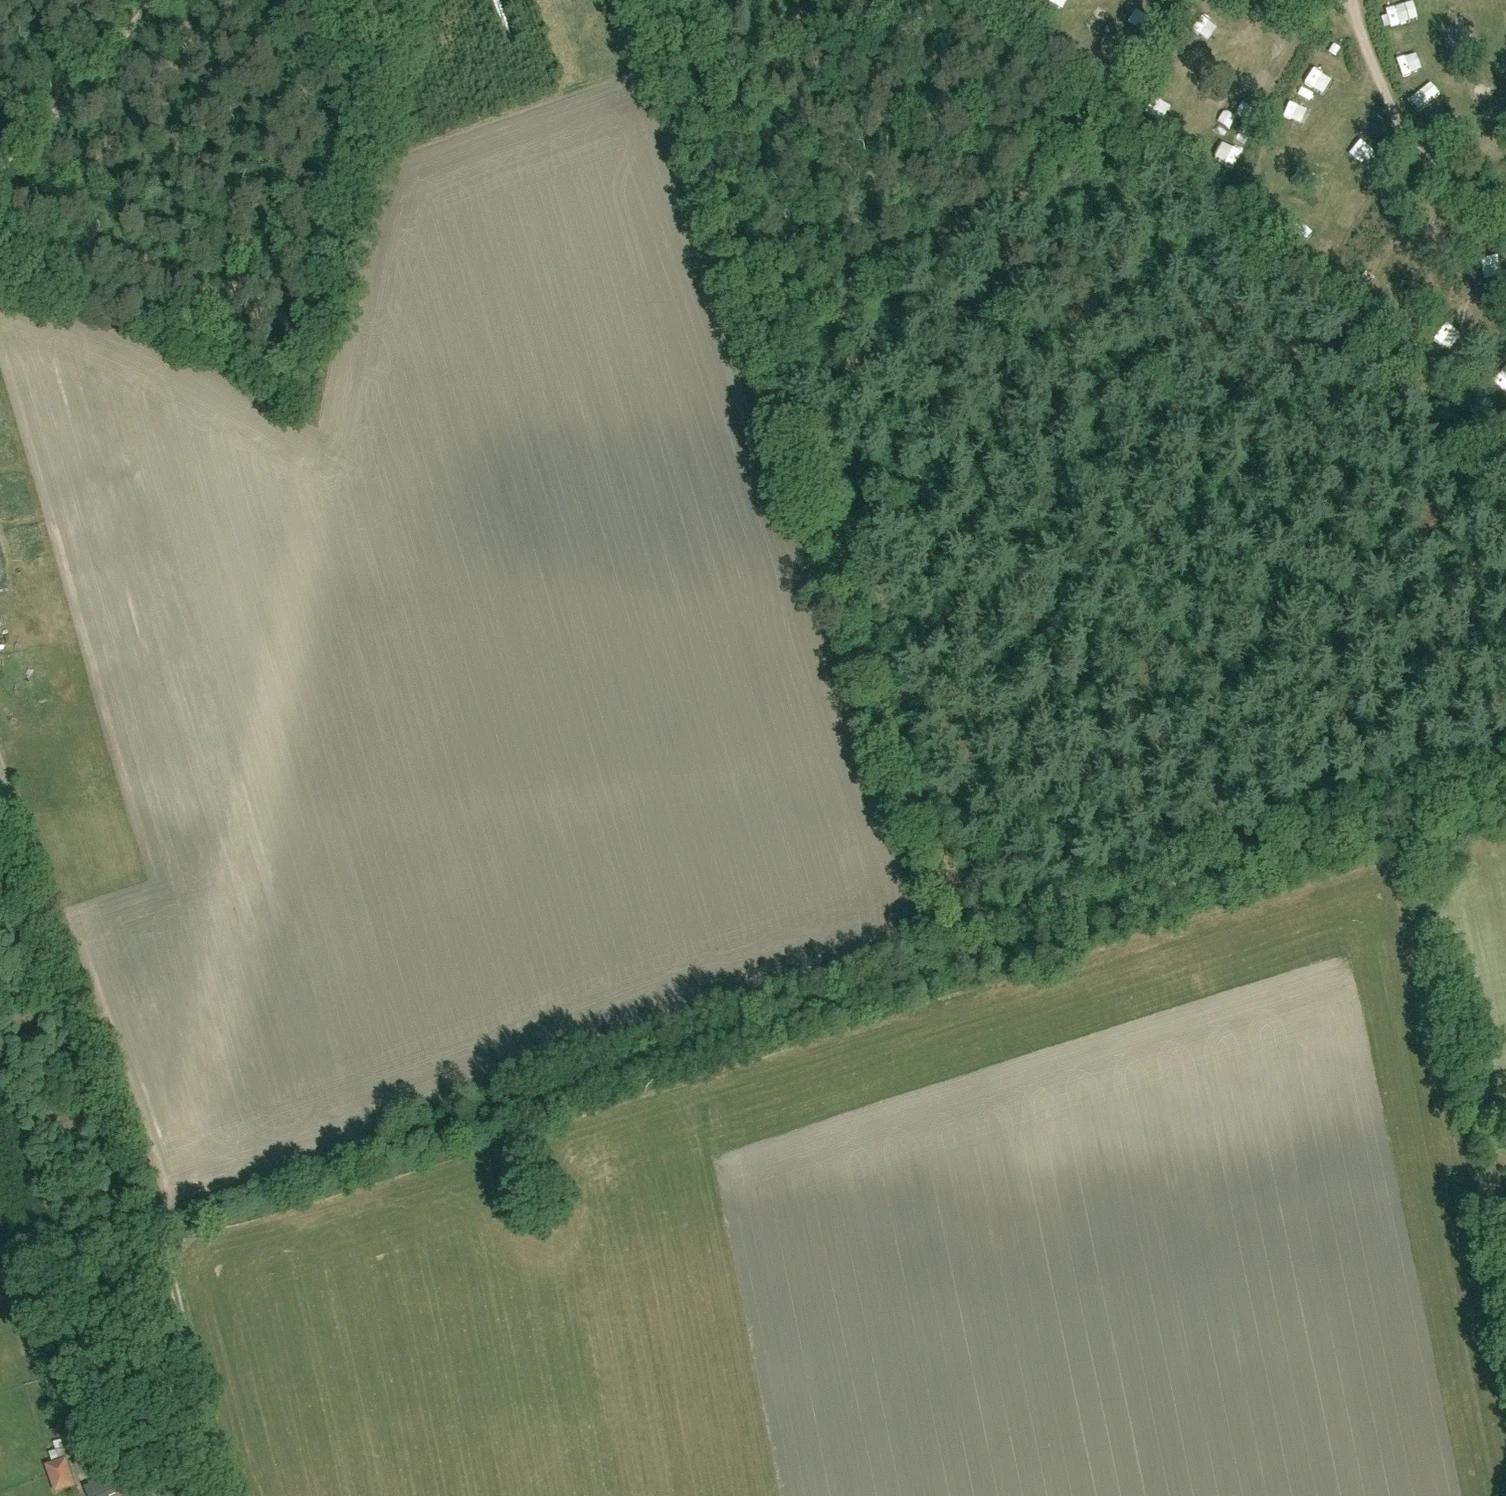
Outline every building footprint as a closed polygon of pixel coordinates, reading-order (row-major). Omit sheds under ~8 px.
[(1502,122),(1505,120),(1505,102),(1504,99),(1491,107),(1502,122)] [(9,591),(0,552),(0,593),(9,591)] [(1505,1129),(1505,1118),(1495,1121),(1496,1131),(1505,1129)] [(45,1465),(54,1493),(74,1486),(65,1458),(45,1465)] [(86,1488),(90,1495),(109,1495),(134,1483),(126,1467),(86,1488)]
